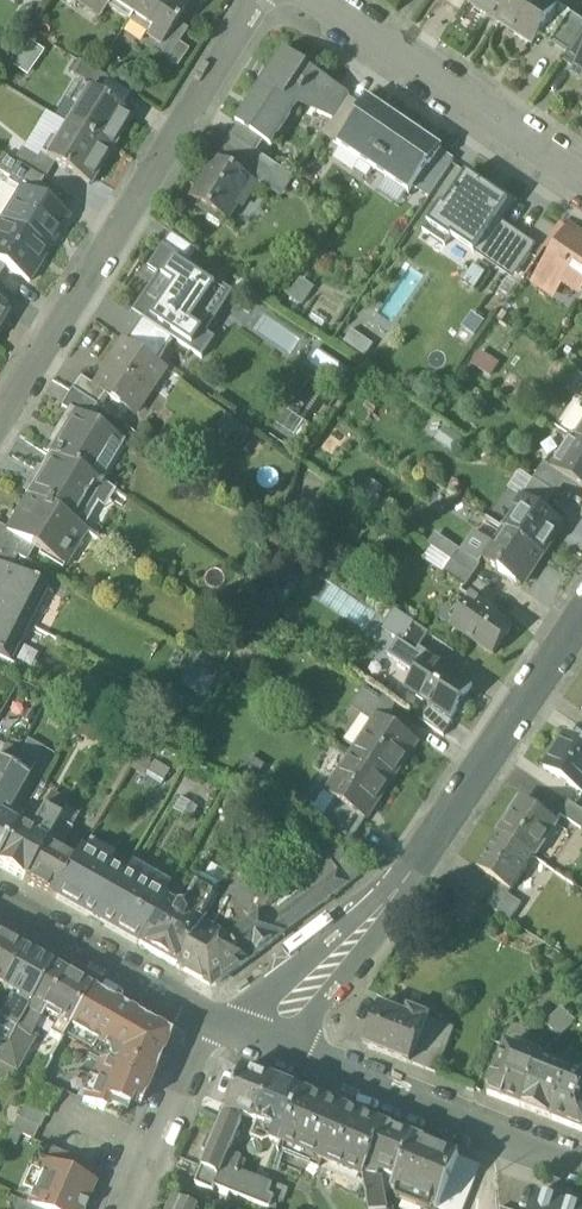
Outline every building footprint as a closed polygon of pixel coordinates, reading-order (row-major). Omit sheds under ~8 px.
[(91,5),(103,12),(107,6),(128,21),(142,0),(94,0),(91,5)] [(128,21),(162,44),(176,24),(189,5),(182,0),(142,0),(128,21)] [(466,2),(500,24),(516,0),(467,0),(466,2)] [(537,0),(516,0),(500,24),(532,45),(539,34),(554,12),(553,11),(537,0)] [(571,15),(557,5),(553,11),(554,12),(539,34),(552,43),(571,15)] [(552,43),(568,54),(581,33),(581,21),(571,15),(552,43)] [(162,44),(157,51),(167,58),(178,43),(186,31),(176,24),(162,44)] [(564,60),(575,68),(581,58),(581,33),(568,54),(564,60)] [(178,43),(167,58),(177,65),(188,50),(178,43)] [(336,85),(283,49),(270,68),(273,70),(237,122),(238,123),(264,140),(270,145),(271,143),(268,141),(294,103),(300,107),(301,106),(318,113),(336,85)] [(572,73),(581,79),(581,58),(575,68),(572,73)] [(105,77),(78,61),(70,73),(85,82),(83,86),(95,94),(105,77)] [(336,85),(318,113),(332,118),(349,93),(336,85)] [(95,94),(83,86),(72,104),(78,107),(68,124),(111,151),(132,116),(95,94)] [(348,98),(323,134),(337,145),(356,117),(354,116),(360,106),(348,98)] [(72,104),(65,99),(55,116),(68,124),(78,107),(72,104)] [(366,99),(361,107),(360,106),(354,116),(356,117),(337,145),(374,169),(404,125),(366,99)] [(264,140),(238,123),(230,135),(231,136),(255,152),(264,140)] [(111,151),(68,124),(57,142),(51,138),(41,156),(54,164),(90,186),(111,151)] [(404,125),(374,169),(408,192),(412,187),(426,166),(428,167),(439,151),(440,149),(404,125)] [(255,152),(231,136),(217,159),(252,181),(280,197),(293,178),(255,152)] [(54,164),(41,156),(38,160),(23,150),(16,162),(20,165),(44,179),(54,164)] [(428,167),(426,166),(412,187),(428,198),(453,161),(439,151),(428,167)] [(217,159),(216,159),(192,199),(228,221),(252,181),(217,159)] [(44,179),(20,165),(9,183),(21,190),(22,188),(34,196),(44,179)] [(508,203),(467,175),(444,209),(441,207),(424,233),(446,248),(452,240),(473,254),(497,219),(508,203)] [(34,196),(22,188),(21,190),(2,221),(7,224),(8,224),(51,250),(70,218),(34,196)] [(537,246),(497,219),(473,254),(513,281),(537,246)] [(8,224),(7,224),(0,236),(0,264),(6,267),(31,283),(51,250),(8,224)] [(559,225),(545,247),(556,255),(571,233),(559,225)] [(571,233),(556,255),(537,284),(553,295),(563,280),(578,290),(581,285),(581,241),(571,233)] [(171,234),(162,248),(186,264),(195,250),(171,234)] [(154,305),(144,320),(174,339),(204,359),(214,343),(198,333),(226,289),(186,264),(162,248),(149,269),(159,276),(144,299),(154,305)] [(4,326),(11,324),(7,308),(0,303),(0,332),(4,326)] [(174,339),(144,320),(129,344),(158,364),(174,339)] [(351,330),(343,341),(364,355),(372,344),(351,330)] [(94,386),(94,387),(105,394),(135,415),(153,389),(166,369),(158,364),(129,344),(125,341),(94,386)] [(333,385),(345,369),(317,348),(305,364),(333,385)] [(476,351),(470,364),(490,375),(497,362),(476,351)] [(181,379),(166,369),(153,389),(168,399),(181,379)] [(94,386),(81,377),(73,390),(97,406),(105,394),(94,387),(94,386)] [(97,406),(73,390),(63,406),(69,411),(70,409),(88,420),(97,406)] [(88,420),(70,409),(69,411),(57,430),(60,432),(48,452),(50,453),(92,479),(117,438),(88,420)] [(214,429),(229,436),(236,418),(222,412),(214,429)] [(557,473),(567,479),(581,489),(581,443),(578,440),(558,471),(557,473)] [(92,479),(50,453),(25,494),(28,496),(82,528),(83,529),(98,503),(86,495),(95,481),(92,479)] [(558,471),(545,463),(534,480),(555,494),(556,495),(567,479),(557,473),(558,471)] [(555,494),(534,480),(534,479),(523,497),(544,511),(555,494)] [(7,530),(6,532),(34,549),(36,544),(63,560),(82,528),(28,496),(7,530)] [(544,511),(523,497),(503,527),(542,553),(563,523),(544,511)] [(0,526),(0,547),(7,551),(17,556),(26,561),(34,549),(6,532),(7,530),(0,526)] [(542,553),(503,527),(491,544),(482,558),(484,560),(522,585),(542,553)] [(491,544),(473,533),(461,551),(481,564),(484,560),(482,558),(491,544)] [(83,561),(91,540),(79,536),(71,557),(83,561)] [(461,551),(460,550),(452,561),(474,575),(481,564),(461,551)] [(7,551),(0,564),(0,612),(25,624),(44,588),(9,570),(17,556),(7,551)] [(474,575),(452,561),(444,572),(466,587),(474,575)] [(497,613),(471,596),(451,626),(493,655),(512,627),(496,615),(497,613)] [(0,612),(0,657),(7,661),(25,624),(0,612)] [(429,635),(396,612),(384,632),(398,641),(417,654),(420,650),(429,635)] [(387,656),(416,675),(428,657),(429,656),(420,650),(417,654),(398,641),(387,656)] [(473,688),(428,657),(416,675),(405,690),(431,707),(451,721),(473,688)] [(396,704),(367,685),(352,707),(374,721),(379,715),(385,720),(396,704)] [(454,723),(451,721),(431,707),(421,721),(443,736),(454,723)] [(385,720),(379,715),(374,721),(352,754),(392,781),(418,741),(385,720)] [(566,733),(544,766),(581,791),(581,744),(566,733)] [(392,781),(352,754),(327,792),(335,797),(363,816),(367,818),(392,781)] [(0,762),(0,785),(1,786),(11,768),(0,762)] [(11,768),(1,786),(0,788),(0,815),(3,811),(8,814),(28,778),(11,768)] [(46,792),(38,788),(34,794),(43,799),(46,792)] [(72,795),(62,790),(57,798),(67,804),(72,795)] [(57,798),(51,795),(43,809),(59,818),(67,804),(57,798)] [(363,816),(335,797),(318,824),(349,838),(363,816)] [(556,823),(522,800),(500,834),(534,856),(556,823)] [(568,801),(560,814),(581,828),(581,827),(581,811),(568,801)] [(16,826),(0,855),(0,867),(24,880),(48,838),(59,818),(43,809),(29,833),(16,826)] [(16,826),(17,825),(0,815),(0,855),(16,826)] [(534,856),(500,834),(478,867),(512,889),(534,856)] [(62,847),(48,838),(24,880),(53,897),(74,859),(60,851),(62,847)] [(165,900),(79,851),(74,859),(53,897),(139,946),(165,901),(165,900)] [(345,855),(339,851),(331,851),(326,855),(347,884),(359,875),(345,855)] [(272,896),(260,905),(266,913),(267,912),(283,933),(347,884),(326,855),(272,896)] [(255,864),(241,856),(229,877),(243,885),(249,875),(255,864)] [(243,885),(238,893),(240,895),(230,912),(251,924),(266,913),(260,905),(272,896),(263,883),(249,875),(243,885)] [(243,885),(229,877),(224,886),(238,893),(243,885)] [(203,879),(186,907),(188,915),(182,918),(173,913),(176,907),(165,901),(139,946),(177,967),(214,903),(222,890),(203,879)] [(238,893),(224,886),(222,890),(214,903),(230,912),(240,895),(238,893)] [(513,905),(505,900),(497,911),(505,917),(513,905)] [(266,913),(251,924),(230,912),(214,903),(177,967),(209,985),(216,985),(284,934),(283,933),(267,912),(266,913)] [(0,938),(0,988),(1,988),(22,951),(0,938)] [(51,967),(22,951),(1,988),(18,998),(30,1005),(51,967)] [(91,990),(51,967),(30,1005),(29,1006),(44,1015),(69,1029),(91,990)] [(171,1035),(91,990),(69,1029),(103,1049),(107,1063),(99,1065),(101,1074),(94,1076),(83,1102),(105,1111),(110,1101),(128,1109),(132,1100),(141,1104),(171,1035)] [(0,1020),(0,1022),(15,1030),(29,1006),(30,1005),(18,998),(15,1003),(11,1001),(0,1020)] [(399,1004),(396,1012),(380,1005),(367,1040),(369,1048),(410,1064),(428,1018),(429,1016),(399,1004)] [(29,1006),(15,1030),(33,1040),(33,1039),(31,1038),(37,1028),(44,1015),(29,1006)] [(574,1023),(561,1009),(546,1022),(559,1036),(574,1023)] [(69,1029),(44,1015),(37,1028),(61,1042),(69,1029)] [(453,1027),(428,1018),(410,1064),(435,1074),(453,1027)] [(0,1022),(0,1040),(7,1044),(15,1030),(0,1022)] [(0,1057),(0,1079),(2,1080),(10,1067),(16,1070),(33,1040),(15,1030),(7,1044),(2,1054),(0,1057)] [(540,1059),(507,1046),(488,1095),(521,1108),(540,1059)] [(572,1072),(540,1059),(521,1108),(552,1120),(572,1072)] [(275,1081),(245,1068),(228,1110),(240,1116),(258,1123),(275,1081)] [(572,1072),(552,1120),(581,1132),(581,1076),(572,1072)] [(304,1093),(275,1081),(258,1123),(275,1130),(287,1135),(304,1093)] [(54,1106),(60,1094),(38,1084),(33,1096),(53,1106),(54,1106)] [(317,1098),(304,1093),(287,1135),(283,1145),(323,1162),(345,1111),(317,1099),(317,1098)] [(47,1118),(53,1106),(33,1096),(32,1096),(26,1108),(46,1117),(47,1118)] [(41,1130),(46,1117),(26,1108),(25,1108),(20,1120),(39,1129),(41,1130)] [(212,1148),(211,1150),(228,1156),(229,1154),(242,1122),(238,1121),(240,1116),(228,1110),(212,1148)] [(373,1122),(345,1111),(323,1162),(365,1180),(365,1178),(369,1167),(386,1127),(373,1122)] [(34,1141),(39,1129),(20,1120),(18,1119),(12,1131),(34,1141)] [(414,1139),(386,1127),(369,1167),(381,1172),(398,1179),(414,1139)] [(273,1135),(269,1134),(256,1167),(271,1174),(283,1145),(287,1135),(275,1130),(273,1135)] [(414,1139),(398,1179),(393,1192),(434,1208),(438,1208),(455,1168),(459,1158),(414,1139)] [(212,1148),(205,1145),(200,1157),(207,1160),(211,1150),(212,1148)] [(45,1161),(67,1170),(72,1157),(46,1146),(41,1159),(45,1161)] [(228,1156),(211,1150),(207,1160),(203,1169),(220,1176),(221,1177),(225,1168),(228,1160),(231,1155),(229,1154),(228,1156)] [(243,1160),(236,1157),(234,1162),(241,1165),(243,1160)] [(481,1167),(459,1158),(455,1168),(477,1177),(481,1167)] [(234,1162),(228,1160),(225,1168),(238,1173),(241,1165),(234,1162)] [(45,1161),(45,1162),(27,1204),(37,1208),(85,1208),(97,1183),(67,1170),(45,1161)] [(381,1172),(369,1167),(365,1178),(365,1180),(368,1198),(385,1195),(385,1194),(382,1178),(378,1177),(381,1172)] [(225,1168),(221,1177),(220,1176),(215,1188),(269,1208),(271,1208),(275,1200),(276,1198),(270,1196),(274,1188),(238,1173),(225,1168)] [(455,1168),(438,1208),(464,1208),(477,1177),(455,1168)] [(220,1176),(203,1169),(195,1184),(213,1192),(215,1188),(220,1176)] [(398,1179),(381,1172),(378,1177),(382,1178),(385,1194),(392,1193),(393,1192),(398,1179)] [(288,1190),(274,1187),(274,1188),(270,1196),(276,1198),(275,1200),(285,1202),(288,1190)] [(368,1198),(370,1208),(387,1208),(385,1195),(368,1198)] [(537,1195),(533,1208),(560,1208),(562,1203),(537,1195)] [(172,1208),(199,1208),(200,1208),(177,1198),(172,1208)]
